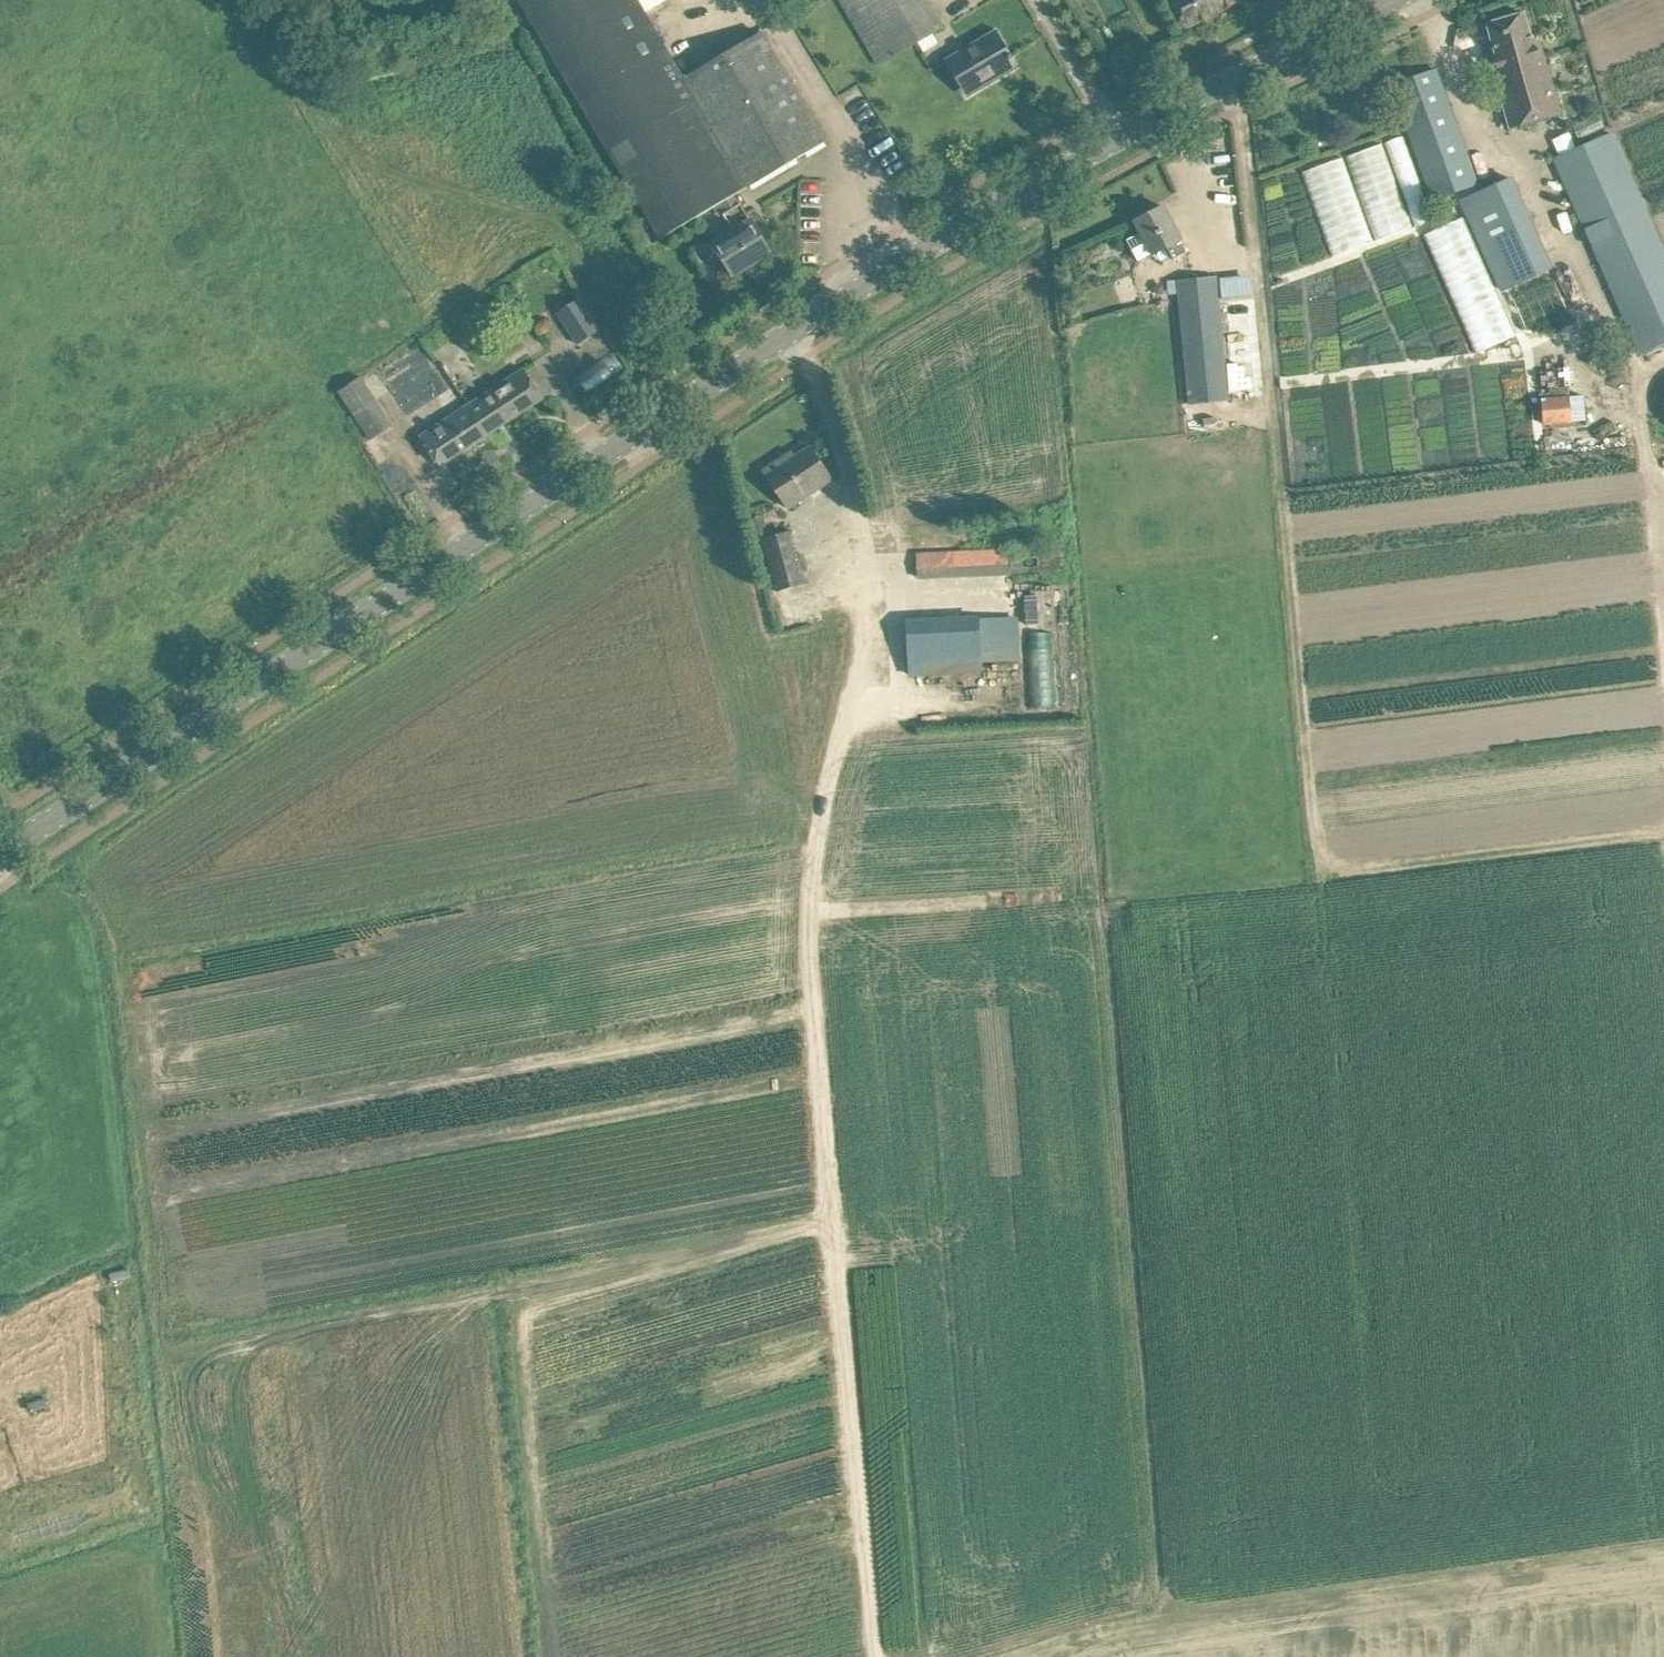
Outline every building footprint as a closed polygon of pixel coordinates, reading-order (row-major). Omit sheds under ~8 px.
[(684,78),(638,0),(520,0),(660,238),(718,204),(735,194),(748,186),(684,78)] [(851,21),(880,67),(945,27),(929,0),(838,0),(851,21)] [(1175,9),(1185,29),(1241,0),(1170,0),(1175,9)] [(1484,35),(1490,57),(1510,127),(1559,113),(1545,63),(1539,42),(1532,44),(1524,13),(1488,24),(1490,33),(1484,35)] [(945,57),(965,90),(995,72),(998,77),(1016,66),(1005,47),(993,28),(945,57)] [(761,33),(684,78),(748,186),(749,187),(825,141),(761,33)] [(1392,85),(1399,106),(1433,200),(1477,184),(1436,69),(1392,85)] [(1637,354),(1663,342),(1663,256),(1612,134),(1554,159),(1637,354)] [(1406,135),(1302,166),(1328,253),(1432,222),(1406,135)] [(1459,200),(1500,291),(1552,268),(1511,176),(1459,200)] [(735,194),(718,204),(734,231),(714,243),(734,276),(771,254),(735,194)] [(1135,222),(1141,233),(1127,240),(1138,261),(1152,253),(1153,255),(1168,247),(1175,259),(1188,252),(1164,206),(1135,222)] [(1177,280),(1189,404),(1229,400),(1217,276),(1177,280)] [(1460,313),(1473,347),(1567,310),(1553,276),(1460,313)] [(557,313),(579,346),(602,330),(580,297),(557,313)] [(585,389),(624,370),(616,353),(576,371),(585,389)] [(524,368),(467,405),(486,435),(543,398),(531,380),(524,368)] [(338,390),(370,439),(392,424),(375,398),(360,376),(338,390)] [(1540,397),(1542,425),(1572,422),(1572,419),(1586,418),(1585,395),(1570,396),(1570,395),(1540,397)] [(486,435),(467,405),(420,436),(428,447),(440,465),(486,435)] [(764,470),(788,508),(831,479),(810,446),(784,463),(781,458),(764,470)] [(802,570),(808,568),(804,554),(797,557),(789,530),(762,538),(777,591),(806,583),(802,570)] [(916,575),(1008,573),(1007,547),(915,549),(916,575)] [(1038,596),(1025,597),(1027,626),(1039,625),(1038,596)] [(942,618),(907,620),(909,675),(945,674),(942,618)]
